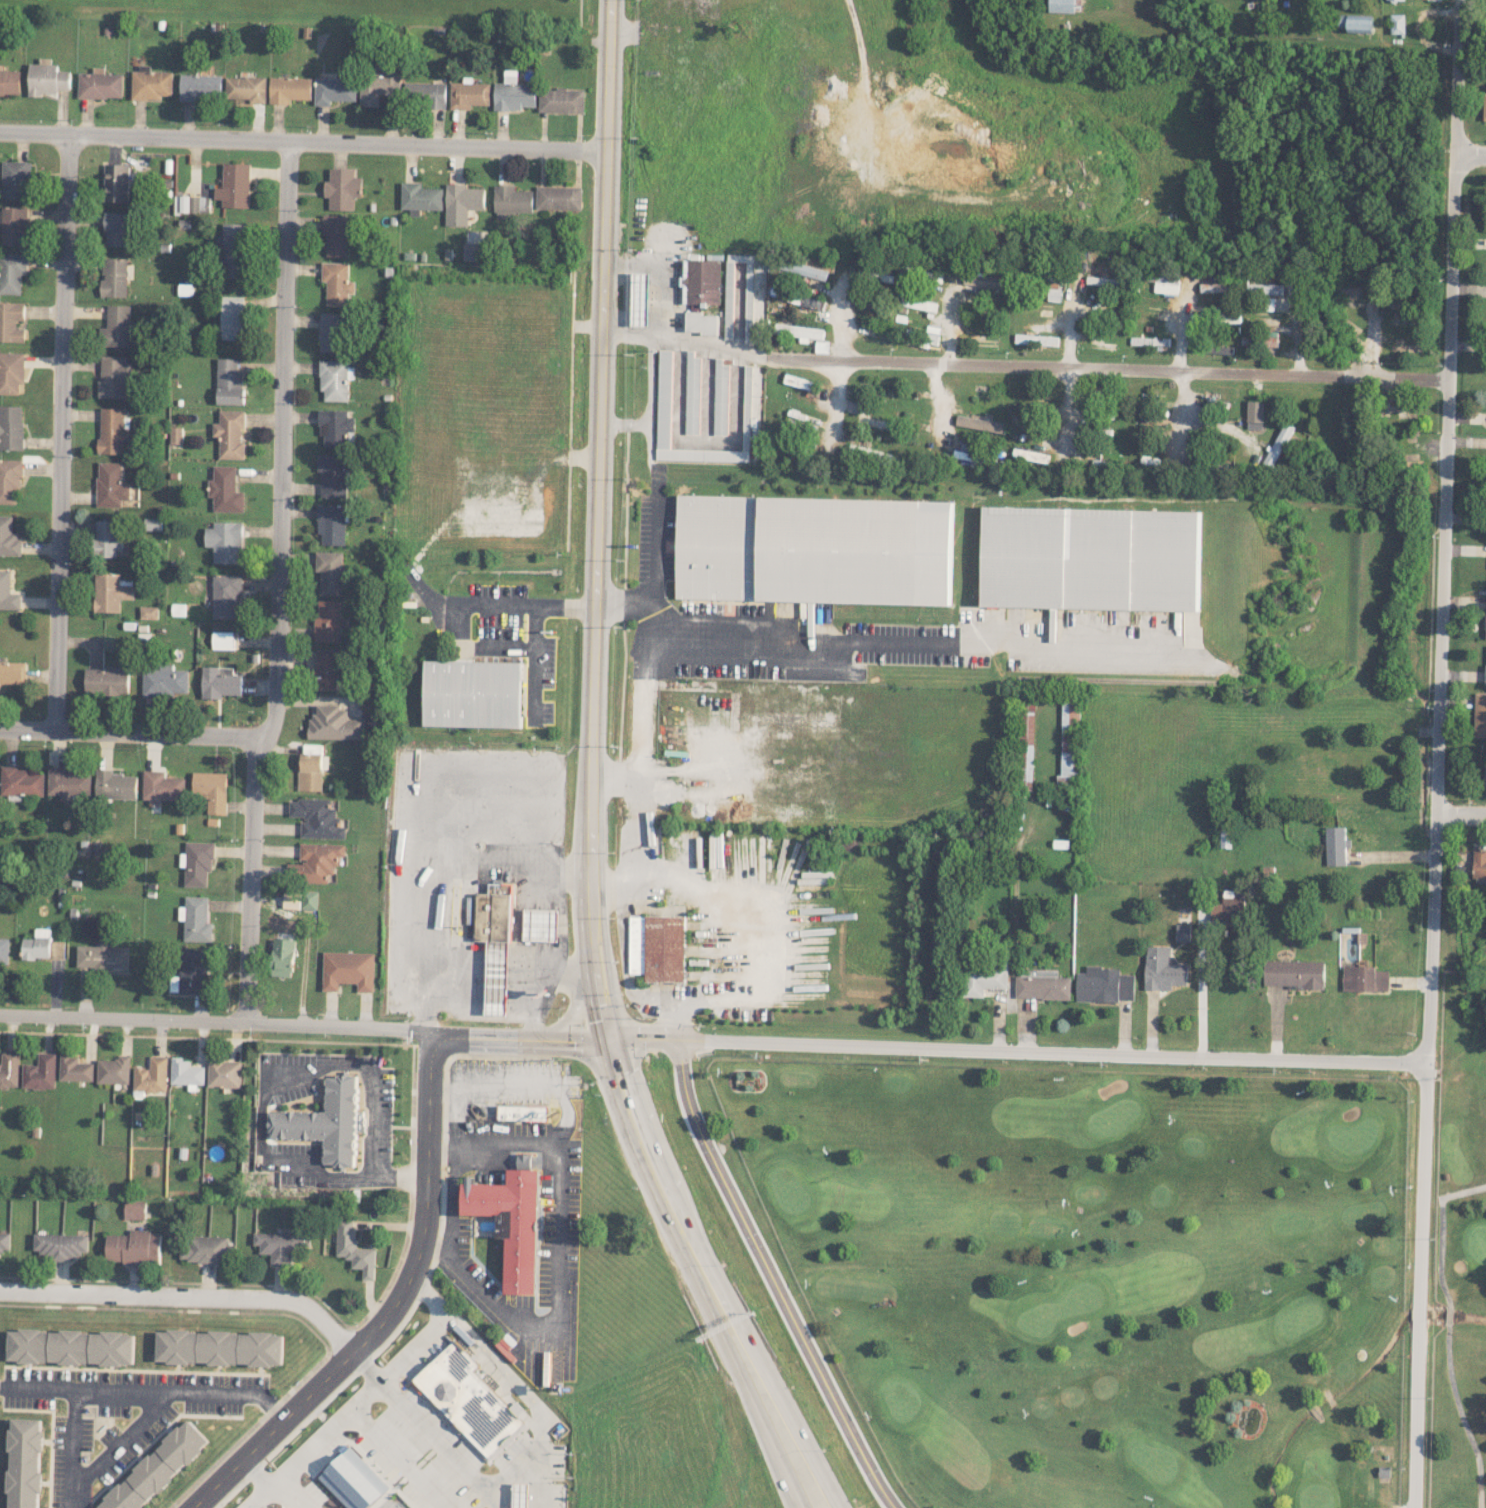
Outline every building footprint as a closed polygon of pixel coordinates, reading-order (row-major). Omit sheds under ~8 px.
[(1048,12),(1074,12),(1075,0),(1049,0),(1048,12)] [(1372,15),(1348,14),(1347,32),(1372,33),(1372,15)] [(1404,14),(1390,14),(1390,35),(1405,35),(1404,14)] [(29,96),(43,96),(43,93),(58,93),(58,89),(70,90),(71,71),(58,70),(59,60),(40,60),(40,64),(30,63),(29,96)] [(20,95),(21,70),(2,70),(2,64),(0,64),(0,94),(20,95)] [(173,72),(150,72),(150,68),(132,67),(131,99),(163,100),(163,95),(173,95),(173,72)] [(123,74),(79,73),(78,98),(123,98),(123,74)] [(222,75),(181,74),(180,101),(201,102),(201,96),(222,97),(222,75)] [(227,76),(226,98),(250,98),(250,103),(266,103),(267,77),(227,76)] [(360,106),(379,107),(379,94),(398,94),(399,77),(361,76),(360,106)] [(312,78),(271,77),(270,104),(290,104),(290,99),(312,99),(312,78)] [(356,101),(357,78),(316,77),(315,105),(331,105),(331,100),(356,101)] [(446,83),(406,82),(406,105),(446,106),(446,83)] [(490,83),(451,82),(450,109),(471,110),(471,104),(490,105),(490,83)] [(535,109),(536,84),(495,83),(494,108),(535,109)] [(539,112),(584,113),(584,89),(539,88),(539,112)] [(29,198),(29,161),(3,162),(4,198),(29,198)] [(215,199),(222,199),(222,207),(250,207),(251,163),(224,163),(223,187),(215,187),(215,199)] [(129,202),(130,164),(106,164),(105,201),(129,202)] [(330,210),(355,210),(355,197),(363,197),(363,177),(356,177),(356,168),(330,167),(330,181),(326,181),(325,197),(330,197),(330,210)] [(444,210),(444,188),(422,188),(423,182),(402,182),(402,209),(411,209),(410,215),(420,216),(420,209),(444,210)] [(446,225),(469,226),(469,210),(485,210),(485,188),(467,187),(467,184),(447,183),(446,225)] [(533,213),(533,190),(515,190),(515,185),(496,184),(495,218),(515,218),(516,212),(533,213)] [(581,210),(581,187),(537,186),(537,209),(581,210)] [(210,196),(176,195),(175,205),(178,205),(178,211),(210,212),(210,196)] [(0,208),(0,227),(2,227),(2,245),(28,245),(29,208),(0,208)] [(130,212),(107,211),(105,245),(129,246),(130,212)] [(325,256),(347,256),(347,237),(352,237),(353,215),(326,214),(325,256)] [(247,224),(224,223),(223,277),(245,278),(247,224)] [(464,243),(463,260),(484,261),(485,244),(464,243)] [(0,253),(0,294),(22,294),(23,274),(28,274),(29,254),(0,253)] [(102,296),(128,297),(129,258),(103,257),(102,296)] [(781,269),(826,281),(829,270),(784,258),(781,269)] [(719,305),(721,260),(685,259),(684,276),(683,276),(682,304),(719,305)] [(350,263),(323,262),(323,281),(328,281),(327,305),(348,306),(349,293),(355,293),(356,281),(350,281),(350,263)] [(941,284),(944,273),(928,269),(926,279),(941,284)] [(1180,275),(1151,272),(1150,280),(1155,281),(1154,292),(1178,294),(1180,275)] [(633,325),(649,326),(650,273),(634,273),(633,325)] [(1122,277),(1087,277),(1087,285),(1122,285),(1122,277)] [(1200,283),(1201,292),(1231,292),(1230,282),(1200,283)] [(826,301),(790,291),(787,301),(823,310),(826,301)] [(936,312),(938,303),(904,294),(901,304),(936,312)] [(244,340),(245,296),(224,296),(223,339),(244,340)] [(26,342),(26,329),(18,328),(18,320),(26,320),(26,303),(0,302),(0,341),(26,342)] [(108,305),(109,327),(101,328),(101,347),(132,346),(131,305),(108,305)] [(718,335),(718,315),(703,315),(703,311),(686,311),(686,335),(718,335)] [(320,351),(347,352),(348,313),(321,312),(320,351)] [(799,342),(809,343),(809,338),(824,339),(824,327),(774,324),(774,334),(800,336),(799,342)] [(1015,344),(1059,345),(1059,336),(1015,334),(1015,344)] [(829,353),(829,341),(816,341),(816,352),(829,353)] [(656,459),(749,462),(750,433),(743,433),(743,450),(670,448),(672,350),(659,350),(656,459)] [(686,434),(699,434),(701,357),(694,357),(694,350),(687,350),(686,434)] [(0,353),(0,394),(24,394),(25,354),(0,353)] [(126,398),(126,385),(131,385),(132,357),(101,357),(100,397),(126,398)] [(727,435),(729,364),(722,364),(723,358),(715,357),(714,435),(727,435)] [(239,358),(219,358),(218,404),(244,404),(244,371),(238,371),(239,358)] [(325,401),(348,401),(349,360),(321,360),(320,392),(325,392),(325,401)] [(743,429),(758,429),(761,366),(745,365),(743,429)] [(816,390),(818,380),(785,375),(784,385),(816,390)] [(1248,428),(1265,429),(1266,401),(1249,401),(1248,428)] [(24,406),(0,405),(0,449),(23,450),(24,406)] [(100,453),(125,454),(125,440),(130,440),(130,416),(125,416),(125,408),(100,407),(100,453)] [(219,458),(244,459),(245,410),(220,410),(220,423),(213,422),(213,436),(219,436),(219,458)] [(348,410),(320,410),(319,436),(324,436),(324,446),(347,446),(347,431),(354,432),(355,417),(348,417),(348,410)] [(1007,421),(957,416),(956,427),(1005,432),(1007,421)] [(953,457),(983,462),(986,448),(961,443),(960,449),(955,448),(953,457)] [(1050,452),(1013,449),(1013,459),(1049,462),(1050,452)] [(345,498),(346,454),(317,454),(317,471),(321,471),(320,497),(345,498)] [(0,459),(0,503),(15,504),(16,487),(21,488),(22,459),(0,459)] [(121,507),(121,499),(129,499),(129,485),(122,485),(122,462),(97,462),(97,506),(121,507)] [(243,512),(243,492),(236,492),(236,466),(213,466),(213,479),(208,479),(208,497),(213,497),(212,511),(243,512)] [(954,501),(678,495),(676,599),(951,605),(954,501)] [(321,544),(344,545),(345,505),(317,504),(316,534),(321,534),(321,544)] [(1202,511),(1001,507),(1001,506),(984,506),(982,607),(1199,611),(1202,511)] [(0,515),(0,555),(19,555),(20,533),(12,532),(12,516),(0,515)] [(161,518),(145,518),(145,530),(161,530),(161,518)] [(117,557),(117,551),(123,551),(124,520),(96,520),(96,556),(117,557)] [(241,522),(213,522),(213,527),(204,527),(204,547),(212,547),(212,563),(240,563),(241,522)] [(341,595),(341,581),(343,581),(344,552),(315,551),(315,572),(320,572),(319,594),(341,595)] [(0,569),(0,609),(20,609),(20,593),(9,593),(10,570),(0,569)] [(134,599),(134,586),(120,585),(120,573),(95,573),(94,612),(120,612),(120,599),(134,599)] [(211,618),(238,619),(238,575),(212,574),(211,618)] [(315,641),(339,642),(340,601),(316,600),(315,641)] [(140,618),(157,619),(158,606),(140,606),(140,618)] [(211,648),(232,649),(232,632),(212,631),(211,648)] [(317,649),(316,689),(337,689),(337,649),(317,649)] [(424,726),(521,727),(522,662),(425,660),(424,726)] [(25,684),(26,662),(0,661),(0,683),(25,684)] [(187,693),(187,670),(172,669),(173,664),(142,663),(142,696),(173,696),(173,692),(187,693)] [(202,698),(222,698),(222,694),(241,695),(241,674),(232,673),(232,667),(202,666),(202,698)] [(85,693),(128,693),(129,670),(85,669),(85,693)] [(1485,738),(1485,693),(1475,693),(1474,737),(1485,738)] [(1036,704),(1021,703),(1018,789),(1033,789),(1036,704)] [(1062,783),(1079,783),(1078,703),(1062,703),(1062,783)] [(316,706),(316,716),(307,716),(307,739),(363,740),(364,719),(347,718),(348,706),(316,706)] [(321,745),(304,744),(304,752),(321,753),(321,745)] [(321,791),(322,754),(299,753),(298,790),(321,791)] [(48,795),(60,795),(60,801),(71,802),(72,795),(90,796),(91,768),(49,767),(48,795)] [(0,794),(43,795),(44,769),(1,768),(0,794)] [(95,798),(136,799),(137,775),(113,774),(113,769),(96,769),(95,798)] [(142,799),(149,800),(149,801),(184,802),(185,777),(164,777),(164,771),(143,770),(142,799)] [(192,798),(207,798),(207,814),(225,815),(226,772),(192,772),(192,798)] [(300,837),(345,838),(345,826),(341,826),(341,817),(335,817),(335,808),(329,808),(330,799),(289,798),(288,818),(300,818),(300,837)] [(1319,819),(1318,863),(1343,863),(1343,839),(1347,839),(1348,828),(1343,828),(1343,819),(1319,819)] [(1221,847),(1233,847),(1232,833),(1221,833),(1221,847)] [(207,887),(207,871),(213,871),(214,842),(186,841),(184,886),(207,887)] [(345,844),(300,843),(300,863),(288,863),(287,881),(328,882),(328,874),(336,874),(337,856),(344,856),(345,844)] [(1474,850),(1473,878),(1485,879),(1485,851),(1474,850)] [(476,941),(512,942),(514,883),(489,883),(489,893),(477,893),(476,941)] [(317,910),(317,891),(283,889),(283,908),(301,908),(301,909),(317,910)] [(1211,919),(1223,920),(1223,925),(1244,926),(1245,897),(1234,896),(1235,890),(1224,889),(1223,903),(1211,902),(1211,919)] [(208,896),(185,896),(185,906),(179,906),(179,920),(184,920),(184,941),(212,941),(212,923),(207,923),(208,896)] [(560,910),(525,910),(525,941),(559,941),(560,910)] [(686,981),(687,915),(630,915),(630,973),(646,974),(647,981),(686,981)] [(50,959),(50,928),(35,928),(35,937),(22,937),(22,958),(50,959)] [(0,937),(0,965),(8,965),(9,937),(0,937)] [(293,976),(294,939),(272,938),(271,976),(293,976)] [(129,946),(111,946),(111,940),(98,939),(98,946),(77,945),(77,970),(128,971),(129,946)] [(1190,963),(1170,963),(1171,946),(1146,945),(1145,989),(1173,990),(1173,985),(1189,985),(1190,963)] [(208,949),(182,949),(182,979),(171,978),(171,992),(208,993),(208,949)] [(323,991),(339,991),(339,983),(356,983),(356,991),(373,992),(374,952),(323,952),(323,991)] [(486,1014),(507,1014),(507,1005),(498,1005),(499,993),(507,993),(508,963),(503,963),(503,956),(496,955),(496,962),(488,962),(487,997),(493,997),(493,1001),(487,1000),(486,1014)] [(1325,988),(1325,961),(1264,960),(1264,987),(1325,988)] [(964,996),(984,997),(984,988),(1007,989),(1008,967),(965,966),(964,996)] [(1076,1001),(1135,1002),(1135,974),(1120,974),(1120,967),(1087,966),(1086,973),(1077,972),(1076,1001)] [(1389,970),(1377,970),(1377,966),(1344,966),(1343,991),(1388,992),(1389,970)] [(1071,977),(1016,975),(1015,998),(1071,1000),(1071,977)] [(18,1051),(1,1052),(1,1063),(0,1063),(0,1087),(19,1087),(18,1051)] [(56,1052),(39,1052),(38,1064),(23,1064),(23,1088),(55,1089),(56,1052)] [(78,1063),(78,1055),(60,1055),(59,1080),(93,1081),(93,1063),(78,1063)] [(97,1083),(129,1084),(130,1055),(116,1055),(116,1060),(98,1059),(97,1083)] [(168,1056),(150,1056),(150,1067),(134,1067),(134,1091),(167,1092),(168,1056)] [(205,1084),(205,1066),(190,1066),(190,1058),(172,1058),(171,1083),(205,1084)] [(242,1060),(208,1060),(208,1087),(241,1088),(242,1060)] [(270,1110),(270,1138),(324,1140),(324,1165),(355,1167),(357,1132),(365,1132),(365,1111),(358,1111),(358,1075),(337,1074),(327,1076),(326,1111),(270,1110)] [(498,1105),(498,1119),(550,1121),(550,1106),(498,1105)] [(537,1293),(540,1166),(532,1166),(532,1152),(518,1151),(518,1167),(509,1167),(509,1183),(475,1182),(474,1175),(467,1175),(467,1182),(463,1182),(463,1213),(499,1214),(498,1237),(507,1238),(506,1293),(537,1293)] [(146,1219),(146,1200),(126,1199),(125,1219),(146,1219)] [(375,1248),(355,1247),(356,1220),(338,1219),(337,1257),(352,1258),(351,1268),(363,1269),(362,1279),(374,1280),(375,1248)] [(131,1234),(107,1234),(107,1260),(123,1261),(123,1264),(161,1264),(161,1233),(151,1233),(151,1230),(131,1230),(131,1234)] [(0,1232),(0,1258),(1,1258),(1,1250),(10,1250),(10,1232),(0,1232)] [(293,1265),(293,1256),(302,1256),(302,1252),(310,1252),(311,1233),(254,1233),(254,1245),(260,1245),(260,1253),(271,1254),(271,1265),(293,1265)] [(88,1234),(35,1234),(35,1250),(42,1250),(42,1259),(80,1258),(80,1251),(88,1251),(88,1234)] [(228,1236),(182,1236),(182,1261),(233,1262),(233,1244),(228,1244),(228,1236)] [(8,1330),(8,1363),(134,1364),(134,1331),(8,1330)] [(450,1330),(403,1375),(481,1456),(528,1411),(450,1330)] [(156,1363),(282,1364),(282,1332),(157,1331),(156,1363)] [(10,1418),(8,1507),(40,1507),(42,1419),(10,1418)] [(187,1418),(97,1506),(99,1507),(141,1507),(210,1441),(187,1418)] [(389,1487),(350,1447),(319,1477),(348,1507),(368,1507),(389,1487)]
